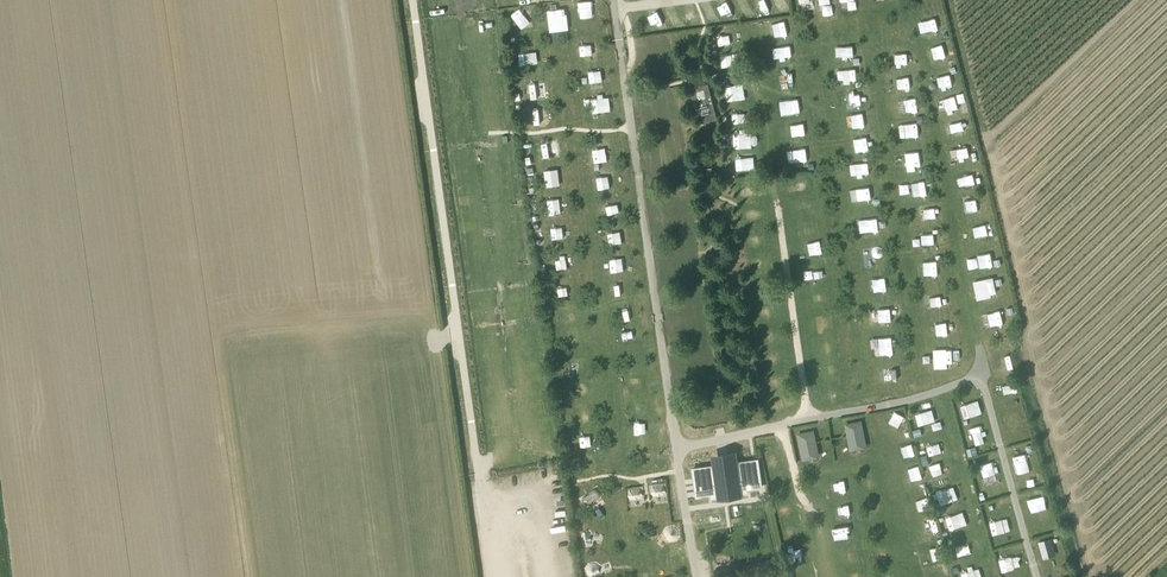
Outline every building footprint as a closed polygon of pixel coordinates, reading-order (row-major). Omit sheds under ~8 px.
[(777,9),(787,8),(785,0),(775,0),(777,9)] [(739,3),(743,14),(752,11),(748,1),(739,3)] [(566,7),(548,9),(550,31),(569,30),(566,7)] [(519,27),(533,27),(532,9),(518,10),(519,27)] [(647,18),(648,28),(656,28),(656,18),(647,18)] [(783,21),(769,22),(770,32),(784,31),(783,21)] [(929,35),(929,36),(938,35),(937,25),(920,26),(921,36),(929,35)] [(720,44),(733,43),(732,32),(719,32),(720,44)] [(597,44),(583,46),(586,64),(600,62),(597,44)] [(853,46),(836,46),(837,58),(854,57),(853,46)] [(784,59),(794,58),(793,48),(784,48),(784,59)] [(931,63),(947,58),(944,48),(928,52),(931,63)] [(538,63),(538,51),(520,52),(520,64),(538,63)] [(896,65),(908,65),(907,53),(896,54),(896,65)] [(666,80),(675,77),(672,68),(663,70),(666,80)] [(844,82),(855,82),(855,71),(843,71),(844,82)] [(783,74),(783,86),(795,85),(794,73),(783,74)] [(912,73),(901,74),(902,86),(914,85),(912,73)] [(592,88),(603,88),(602,74),(591,75),(592,88)] [(941,90),(953,87),(950,74),(938,76),(941,90)] [(530,84),(532,99),(549,96),(547,81),(530,84)] [(708,84),(690,89),(699,124),(717,119),(708,84)] [(727,100),(740,99),(739,85),(726,86),(727,100)] [(859,93),(848,95),(849,105),(860,103),(859,93)] [(938,100),(941,113),(958,110),(956,96),(938,100)] [(799,101),(781,101),(781,116),(799,115),(799,101)] [(597,115),(607,115),(607,104),(597,104),(597,115)] [(729,113),(730,123),(740,122),(739,112),(729,113)] [(538,122),(548,120),(547,114),(537,116),(538,122)] [(849,115),(850,130),(863,129),(862,114),(849,115)] [(905,124),(907,138),(920,136),(918,122),(905,124)] [(947,133),(964,131),(963,122),(946,124),(947,133)] [(894,137),(903,136),(902,128),(894,128),(894,137)] [(599,137),(599,147),(610,146),(609,136),(599,137)] [(752,136),(735,137),(735,147),(752,146),(752,136)] [(543,142),(543,156),(559,156),(559,141),(543,142)] [(806,147),(789,150),(791,163),(808,160),(806,147)] [(968,147),(951,150),(953,159),(970,156),(968,147)] [(909,168),(921,167),(919,151),(907,152),(909,168)] [(598,165),(600,177),(615,175),(613,162),(598,165)] [(857,163),(857,174),(869,173),(868,162),(857,163)] [(547,185),(560,185),(559,169),(546,169),(547,185)] [(973,172),(960,175),(963,187),(976,185),(973,172)] [(927,195),(925,178),(912,179),(913,197),(927,195)] [(853,189),(854,201),(872,198),(870,187),(853,189)] [(977,196),(964,198),(966,213),(978,211),(977,196)] [(605,198),(608,214),(614,213),(612,197),(605,198)] [(920,218),(930,218),(930,209),(920,209),(920,218)] [(625,241),(631,226),(621,223),(615,238),(625,241)] [(969,243),(988,239),(985,223),(967,227),(969,243)] [(569,237),(569,226),(552,227),(552,238),(569,237)] [(922,245),(934,244),(934,234),(922,234),(922,245)] [(978,254),(980,268),(993,267),(991,252),(978,254)] [(871,262),(881,262),(881,253),(870,253),(871,262)] [(978,256),(967,258),(969,268),(979,266),(978,256)] [(566,258),(556,260),(558,269),(568,267),(566,258)] [(925,261),(925,273),(937,273),(936,261),(925,261)] [(822,265),(811,266),(813,276),(823,275),(822,265)] [(628,273),(618,275),(621,291),(631,289),(628,273)] [(974,279),(976,297),(996,295),(994,277),(974,279)] [(869,280),(870,291),(886,290),(886,279),(869,280)] [(929,297),(931,307),(942,305),(941,295),(929,297)] [(1000,309),(981,314),(985,328),(1004,323),(1000,309)] [(880,325),(891,324),(891,312),(879,312),(880,325)] [(936,335),(948,335),(947,322),(936,323),(936,335)] [(624,341),(640,340),(639,330),(623,332),(624,341)] [(823,341),(824,353),(836,351),(834,340),(823,341)] [(1001,363),(1011,360),(1007,346),(990,352),(994,363),(1000,361),(1001,363)] [(934,349),(934,368),(953,367),(952,348),(934,349)] [(885,370),(886,379),(897,378),(897,370),(885,370)] [(597,382),(598,398),(616,397),(615,381),(597,382)] [(1000,396),(1018,394),(1016,382),(998,384),(1000,396)] [(840,384),(827,385),(829,400),(842,398),(840,384)] [(781,399),(770,400),(771,412),(783,411),(781,399)] [(979,400),(961,405),(964,418),(982,413),(979,400)] [(710,413),(720,414),(720,402),(710,402),(710,413)] [(916,414),(919,425),(936,420),(933,409),(916,414)] [(889,422),(900,427),(906,417),(895,411),(889,422)] [(1024,411),(1006,417),(1012,434),(1029,429),(1024,411)] [(937,423),(939,429),(947,427),(946,421),(937,423)] [(860,423),(847,425),(851,446),(864,443),(860,423)] [(985,442),(981,425),(972,427),(975,444),(985,442)] [(816,452),(812,432),(799,435),(803,455),(816,452)] [(927,445),(929,454),(949,451),(947,442),(927,445)] [(913,443),(902,446),(905,458),(916,454),(913,443)] [(980,465),(984,477),(997,472),(994,460),(980,465)] [(947,464),(931,467),(932,472),(948,469),(947,464)] [(910,469),(912,483),(924,481),(921,467),(910,469)] [(724,472),(726,489),(735,488),(736,492),(746,491),(745,487),(754,485),(752,468),(724,472)] [(666,485),(652,486),(652,495),(666,495),(666,485)] [(938,494),(941,504),(951,502),(949,491),(938,494)] [(1028,500),(1032,512),(1044,509),(1041,496),(1028,500)] [(919,500),(920,508),(928,506),(927,499),(919,500)] [(793,505),(780,508),(781,514),(794,511),(793,505)] [(946,517),(950,530),(968,524),(963,511),(946,517)] [(936,516),(924,519),(928,533),(939,530),(936,516)] [(991,521),(992,533),(1011,530),(1009,518),(991,521)] [(954,545),(958,557),(974,551),(970,540),(954,545)] [(1052,544),(1044,546),(1047,557),(1055,555),(1052,544)] [(927,548),(928,554),(922,555),(923,563),(941,560),(938,546),(927,548)] [(1015,551),(1003,554),(1006,566),(1018,563),(1015,551)] [(598,571),(609,569),(607,560),(596,562),(598,571)] [(963,576),(982,576),(979,567),(962,573),(963,576)] [(714,572),(715,576),(732,576),(730,568),(714,572)]
